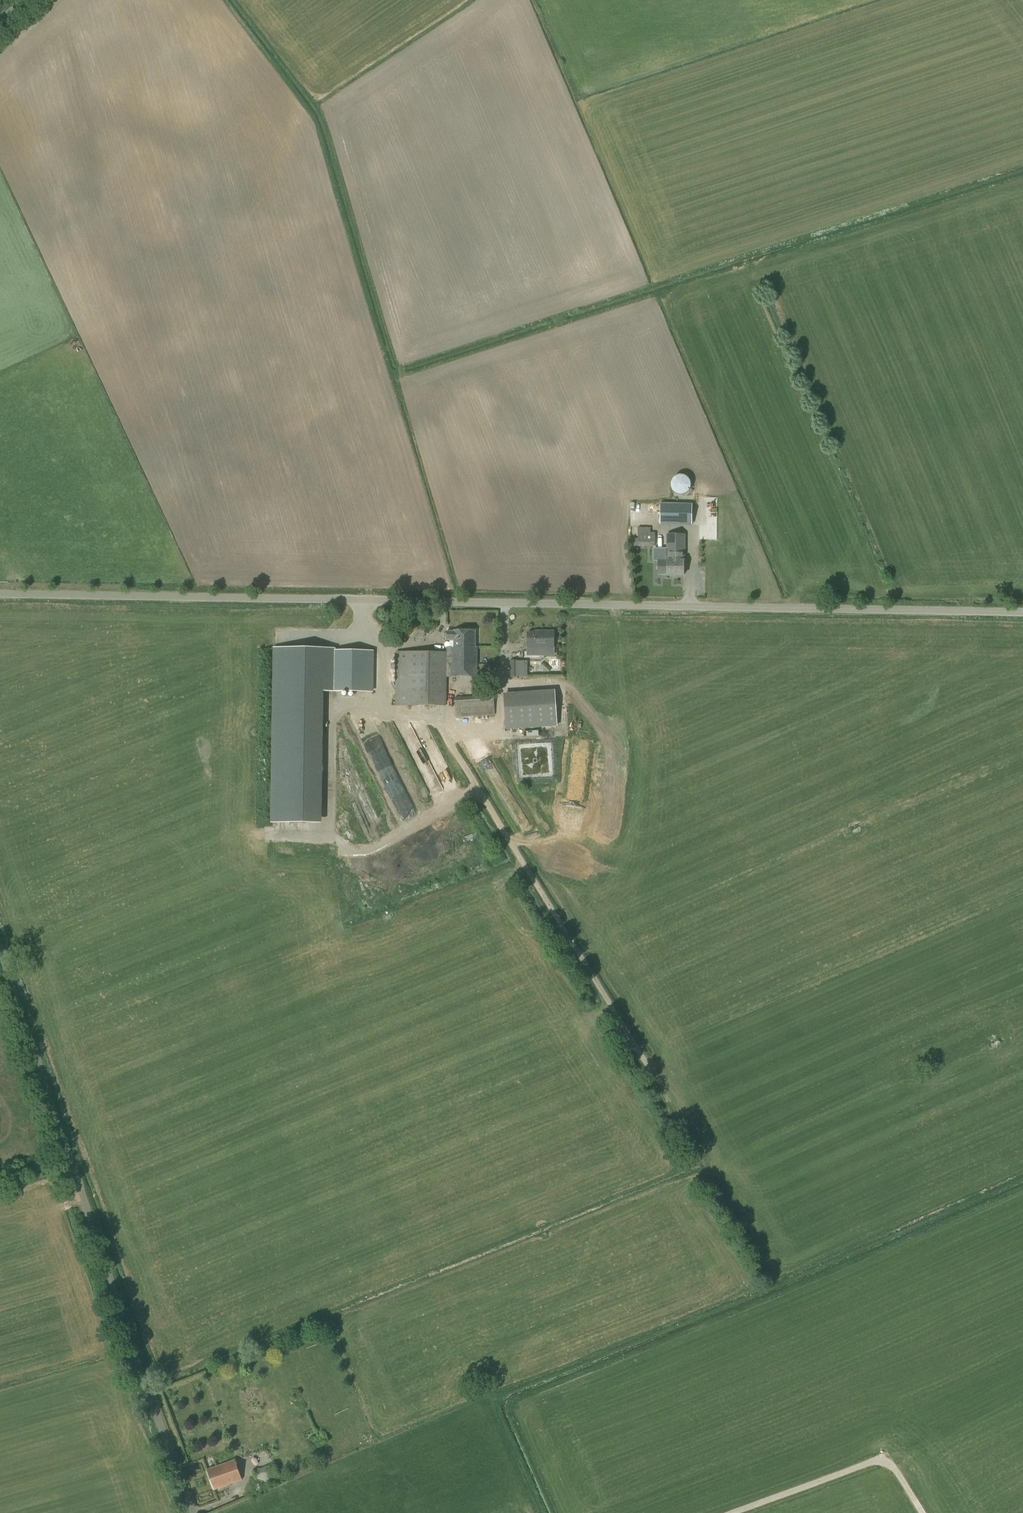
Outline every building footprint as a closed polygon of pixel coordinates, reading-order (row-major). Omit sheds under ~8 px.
[(678,475),(676,476),(675,477),(673,478),(672,480),(672,481),(671,483),(671,484),(671,486),(671,488),(672,489),(673,491),(674,492),(675,493),(677,494),(678,494),(680,495),(681,495),(683,495),(685,494),(686,493),(688,492),(689,491),(690,490),(690,488),(691,486),(691,485),(691,483),(690,481),(689,480),(688,478),(687,477),(686,476),(684,475),(683,475),(681,475),(679,475),(678,475)] [(672,496),(672,504),(662,504),(661,525),(691,525),(691,496),(672,496)] [(655,546),(655,533),(651,533),(651,528),(638,528),(638,546),(655,546)] [(685,550),(685,534),(667,534),(667,561),(658,561),(658,574),(659,574),(668,574),(668,575),(683,575),(684,550),(685,550)] [(475,647),(475,631),(454,631),(446,631),(446,640),(454,640),(454,647),(447,647),(447,652),(396,651),(395,705),(446,706),(447,677),(478,677),(478,647),(475,647)] [(554,647),(554,631),(538,631),(538,633),(527,633),(527,647),(528,647),(528,652),(530,653),(544,653),(546,647),(554,647)] [(281,634),(281,805),(322,805),(322,676),(378,676),(378,638),(341,638),(341,634),(281,634)] [(518,677),(518,660),(510,660),(510,677),(518,677)] [(506,729),(558,726),(555,690),(504,693),(506,729)] [(456,717),(495,715),(494,695),(454,697),(456,717)] [(312,1448),(328,1440),(325,1433),(309,1441),(312,1448)] [(214,1489),(242,1479),(235,1460),(207,1469),(214,1489)]
